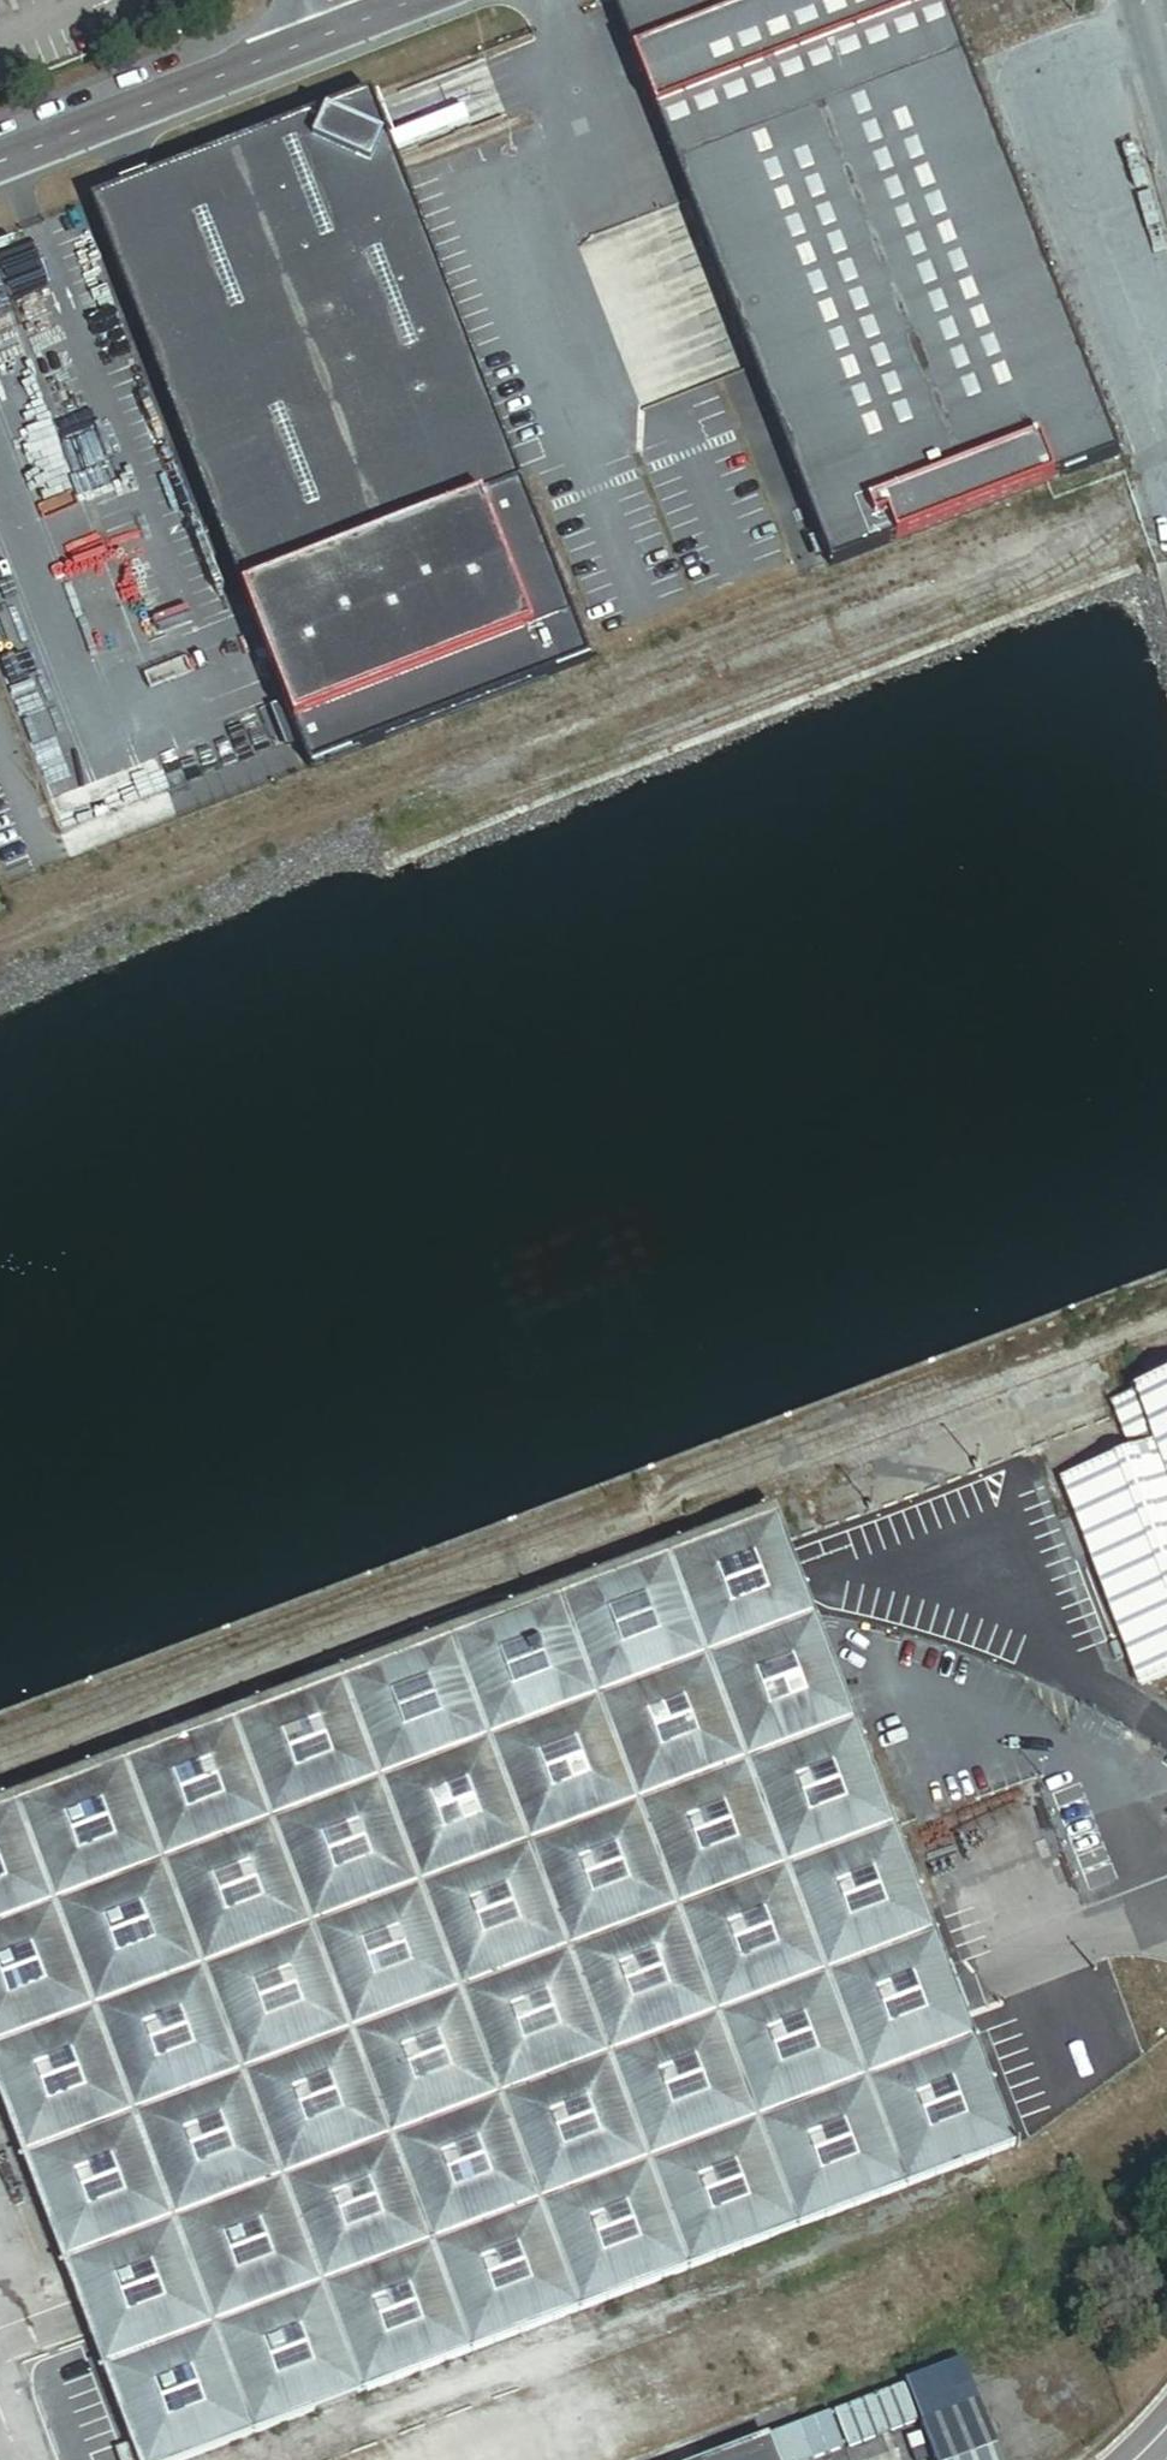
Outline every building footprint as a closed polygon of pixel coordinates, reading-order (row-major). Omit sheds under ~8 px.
[(852,574),(1126,463),(938,0),(618,0),(844,555),(852,574)] [(301,770),(593,664),(588,654),(365,101),(89,204),(301,770)] [(1109,1405),(1122,1439),(1142,1431),(1149,1448),(1129,1456),(1062,1482),(1142,1687),(1166,1678),(1166,1383),(1109,1405)] [(1142,1431),(1122,1439),(1129,1456),(1149,1448),(1142,1431)] [(1009,2145),(802,1596),(771,1515),(567,1592),(0,1805),(0,2064),(149,2459),(168,2459),(1009,2145)] [(958,2364),(905,2385),(922,2430),(975,2409),(958,2364)] [(922,2430),(934,2459),(995,2459),(975,2409),(922,2430)] [(762,2438),(705,2459),(771,2459),(762,2438)]
